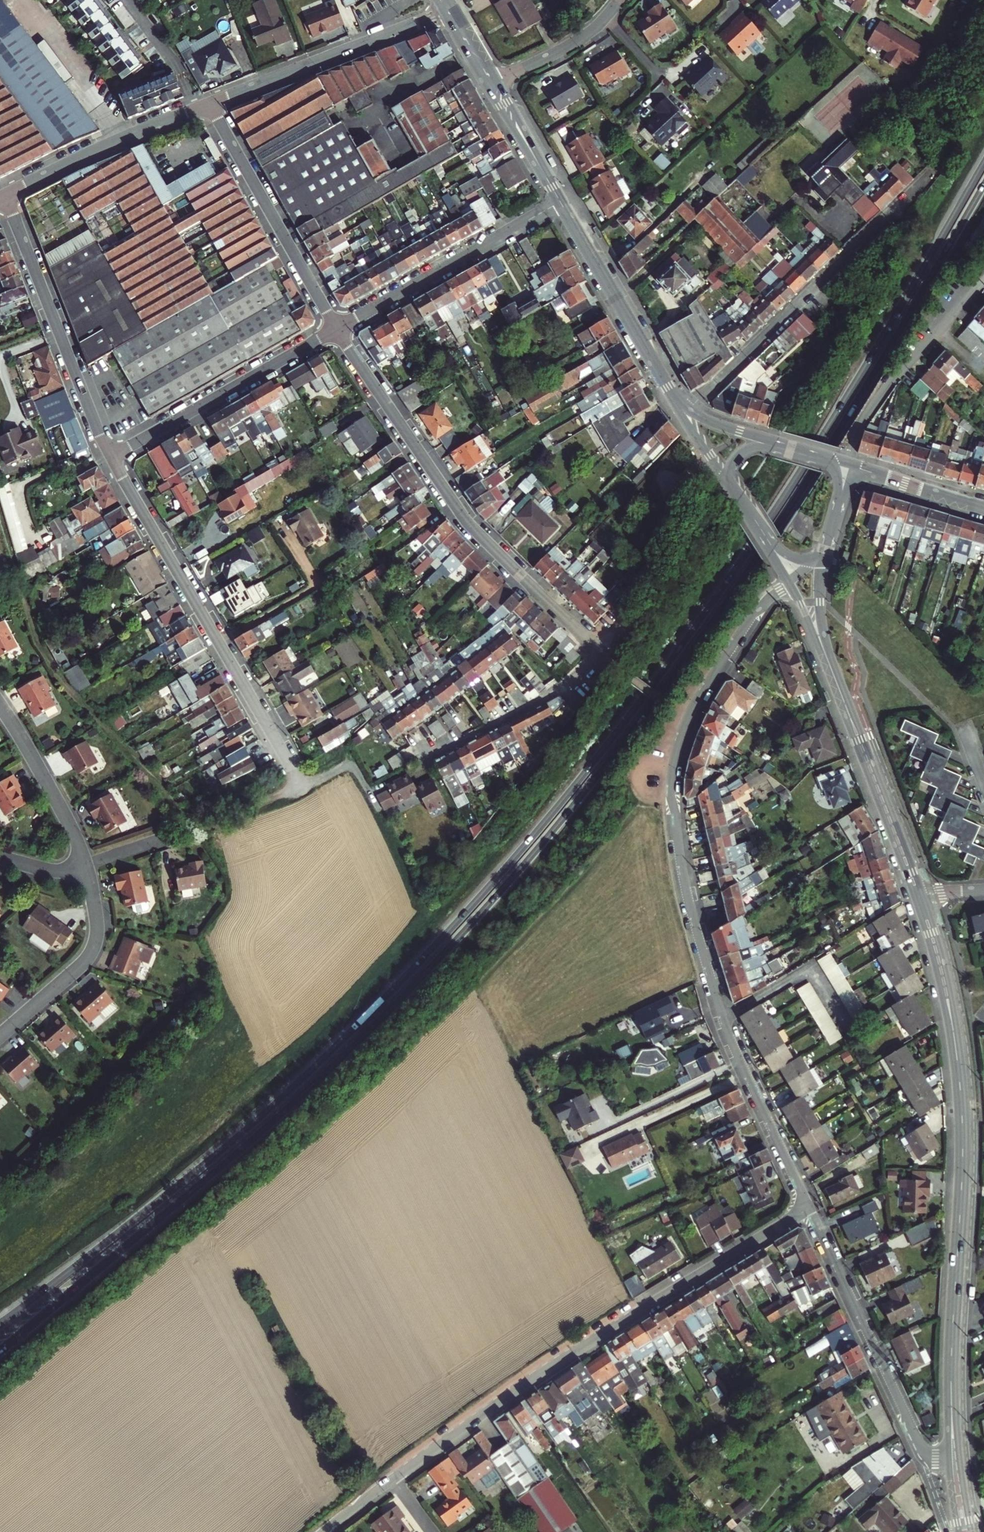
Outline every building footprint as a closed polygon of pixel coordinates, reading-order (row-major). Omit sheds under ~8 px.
[(46,157),(102,132),(18,21),(6,5),(4,3),(2,0),(0,0),(0,179),(46,157)] [(94,0),(59,0),(58,1),(121,84),(144,66),(94,0)] [(275,40),(275,38),(279,36),(282,44),(292,41),(284,18),(282,19),(274,0),(263,0),(254,4),(263,27),(252,31),(258,46),(273,40),(275,40)] [(506,23),(510,20),(519,35),(542,22),(529,0),(505,0),(496,5),(506,23)] [(762,4),(775,18),(778,18),(788,9),(791,9),(801,0),(766,0),(762,4)] [(868,0),(846,0),(853,4),(851,8),(860,14),(868,0)] [(906,6),(925,17),(936,0),(909,0),(906,6)] [(24,17),(11,1),(6,5),(18,21),(24,17)] [(326,9),(304,17),(312,39),(335,29),(334,27),(343,24),(337,7),(335,1),(325,5),(326,9)] [(647,19),(638,25),(650,44),(667,33),(670,34),(677,29),(661,5),(649,13),(652,17),(648,20),(647,19)] [(742,14),(732,24),(731,24),(731,25),(732,26),(728,30),(726,30),(719,37),(736,55),(746,46),(747,48),(756,40),(755,38),(760,33),(742,14)] [(519,35),(510,20),(506,23),(514,38),(519,35)] [(924,49),(880,22),(868,42),(881,49),(882,48),(889,52),(883,60),(896,68),(901,59),(913,67),(924,49)] [(448,44),(441,31),(436,31),(394,47),(406,68),(418,61),(428,55),(426,52),(415,57),(414,55),(432,45),(435,52),(448,44)] [(275,38),(275,40),(273,40),(276,46),(282,44),(279,36),(275,38)] [(221,39),(193,54),(203,73),(216,66),(220,73),(235,64),(221,39)] [(418,61),(423,70),(429,70),(455,56),(448,44),(435,52),(428,55),(418,61)] [(406,68),(394,47),(230,110),(304,242),(338,223),(362,210),(365,208),(373,204),(383,198),(393,192),(403,187),(413,181),(423,175),(434,169),(458,155),(453,146),(450,141),(446,135),(440,125),(435,115),(432,110),(428,105),(425,98),(422,94),(391,112),(420,161),(407,168),(405,165),(400,169),(402,172),(390,178),(368,140),(358,146),(355,140),(347,144),(329,112),(339,106),(345,117),(350,114),(352,118),(368,109),(359,94),(382,81),(384,83),(405,71),(403,69),(406,68)] [(599,61),(589,66),(599,83),(604,84),(617,76),(620,77),(629,72),(617,50),(605,57),(605,58),(600,61),(599,61)] [(693,68),(684,77),(693,87),(692,87),(694,90),(695,89),(699,94),(704,94),(715,84),(715,83),(719,83),(727,76),(709,56),(699,66),(701,68),(697,72),(693,68)] [(173,69),(118,91),(129,119),(184,97),(173,69)] [(448,93),(469,81),(463,70),(422,94),(425,98),(438,90),(444,86),(448,93)] [(556,86),(556,85),(546,91),(557,109),(583,94),(571,74),(560,80),(560,81),(560,82),(561,83),(556,86)] [(450,106),(476,92),(469,81),(448,93),(428,105),(432,110),(447,102),(450,106)] [(456,116),(481,102),(476,92),(450,106),(456,116)] [(671,128),(675,132),(685,123),(672,110),(674,108),(666,98),(654,108),(660,115),(653,121),(651,120),(650,120),(642,127),(656,142),(671,128)] [(462,126),(488,112),(481,102),(456,116),(462,126)] [(468,137),(493,122),(488,112),(462,126),(468,137)] [(471,148),(499,132),(493,122),(468,137),(472,144),(469,146),(471,148)] [(566,146),(578,140),(572,131),(561,138),(566,146)] [(468,158),(480,152),(482,156),(505,143),(499,132),(471,148),(464,152),(468,158)] [(459,136),(450,141),(453,146),(461,141),(459,136)] [(575,162),(583,175),(605,161),(600,151),(596,150),(588,137),(584,136),(578,140),(566,146),(572,156),(573,156),(576,161),(575,162)] [(205,140),(205,142),(211,151),(215,160),(216,159),(222,156),(211,137),(205,140)] [(853,158),(859,152),(849,142),(822,166),(820,164),(808,176),(819,189),(821,188),(840,170),(853,158)] [(483,178),(488,176),(495,171),(515,160),(505,143),(482,156),(469,164),(475,175),(480,172),(483,178)] [(144,145),(132,150),(162,204),(177,196),(170,184),(170,183),(166,185),(144,145)] [(162,204),(132,150),(98,165),(138,234),(104,253),(148,332),(209,297),(213,295),(204,278),(193,260),(188,250),(183,241),(177,232),(172,223),(162,204)] [(665,169),(672,162),(664,153),(657,159),(665,169)] [(768,167),(760,159),(752,167),(759,175),(768,167)] [(495,171),(507,192),(527,181),(515,160),(495,171)] [(209,163),(170,184),(177,196),(184,192),(216,175),(209,163)] [(893,199),(914,179),(900,164),(891,173),(886,167),(882,170),(885,173),(880,178),(874,171),(870,175),(877,182),(882,187),(893,199)] [(119,202),(98,165),(79,172),(102,211),(119,202)] [(745,188),(759,175),(752,167),(738,180),(745,188)] [(240,188),(229,168),(216,175),(184,192),(194,211),(240,188)] [(821,188),(833,200),(838,195),(845,203),(851,199),(863,212),(872,203),(869,200),(840,170),(821,188)] [(609,171),(590,183),(597,196),(596,197),(603,209),(616,201),(624,196),(609,171)] [(102,211),(79,172),(63,180),(85,220),(102,211)] [(705,184),(717,198),(730,186),(718,172),(705,184)] [(877,182),(870,175),(866,179),(873,185),(877,182)] [(488,176),(483,178),(479,181),(488,197),(497,191),(488,176)] [(477,179),(460,189),(470,208),(482,230),(496,222),(483,201),(488,198),(488,197),(479,181),(477,179)] [(88,366),(113,352),(148,332),(104,253),(85,220),(63,180),(26,199),(25,203),(88,366)] [(881,212),(893,199),(882,187),(869,200),(872,203),(881,212)] [(251,208),(240,188),(194,211),(172,223),(177,232),(202,220),(207,230),(214,226),(251,208)] [(819,189),(820,190),(816,194),(827,205),(833,200),(821,188),(819,189)] [(457,196),(451,199),(456,207),(472,236),(482,230),(470,208),(465,212),(457,196)] [(727,206),(719,198),(714,202),(700,216),(696,219),(704,228),(727,206)] [(603,209),(608,217),(620,208),(616,201),(603,209)] [(700,216),(687,203),(679,210),(692,224),(696,219),(700,216)] [(871,221),(881,212),(872,203),(863,212),(871,221)] [(436,213),(432,205),(428,208),(432,215),(436,213)] [(732,258),(738,264),(744,259),(752,251),(762,242),(744,224),(727,206),(704,228),(732,258)] [(472,236),(456,207),(444,214),(460,242),(472,236)] [(256,218),(251,208),(214,226),(219,235),(256,218)] [(651,226),(636,209),(622,223),(637,239),(651,226)] [(437,215),(439,217),(435,219),(450,248),(460,242),(444,214),(443,212),(437,215)] [(774,231),(757,212),(744,224),(762,242),(764,240),(774,231)] [(262,228),(256,218),(219,235),(225,245),(262,228)] [(450,248),(435,219),(424,225),(440,254),(450,248)] [(364,232),(372,227),(369,222),(361,226),(364,232)] [(415,222),(411,224),(414,231),(430,259),(440,254),(424,225),(418,228),(415,222)] [(328,239),(342,230),(338,223),(304,242),(311,254),(330,243),(328,239)] [(393,225),(386,229),(394,242),(409,271),(420,265),(404,236),(400,239),(393,225)] [(662,237),(668,230),(663,225),(620,265),(630,282),(647,266),(640,259),(656,244),(654,242),(658,239),(656,237),(660,234),(662,237)] [(12,250),(7,239),(2,227),(0,228),(0,255),(12,250)] [(823,234),(816,227),(814,230),(820,237),(823,234)] [(273,247),(262,228),(225,245),(236,264),(273,247)] [(414,231),(407,235),(404,236),(420,265),(430,259),(414,231)] [(352,239),(348,233),(330,243),(311,254),(317,266),(330,259),(334,256),(340,253),(351,247),(348,242),(352,239)] [(370,243),(367,238),(359,242),(362,248),(370,243)] [(536,257),(526,239),(518,243),(528,262),(536,257)] [(796,248),(787,240),(784,243),(799,258),(802,255),(796,248)] [(840,251),(828,240),(819,249),(830,261),(840,251)] [(362,248),(359,242),(351,247),(354,252),(362,248)] [(394,242),(383,248),(387,255),(399,277),(409,271),(394,242)] [(819,272),(830,261),(819,249),(813,255),(808,250),(805,252),(799,245),(796,248),(802,255),(807,260),(819,272)] [(279,258),(273,247),(236,264),(228,268),(236,281),(244,277),(265,265),(272,262),(279,258)] [(354,254),(354,252),(351,247),(340,253),(343,260),(354,254)] [(12,250),(0,255),(0,269),(17,263),(12,250)] [(380,255),(379,253),(376,254),(391,281),(399,277),(387,255),(383,257),(382,254),(380,255)] [(371,257),(373,259),(370,261),(383,286),(391,281),(376,254),(371,257)] [(535,273),(539,281),(542,288),(577,268),(569,254),(535,273)] [(659,282),(675,299),(685,289),(690,296),(704,283),(703,281),(705,279),(702,276),(700,278),(678,255),(664,268),(668,273),(659,282)] [(339,264),(334,256),(330,259),(334,266),(339,264)] [(505,274),(496,256),(487,261),(497,279),(505,274)] [(272,262),(277,271),(284,267),(279,258),(272,262)] [(365,264),(361,266),(365,273),(375,290),(383,286),(370,261),(368,258),(364,261),(365,264)] [(735,267),(738,264),(732,258),(709,280),(715,286),(721,280),(735,267)] [(334,266),(330,259),(317,266),(340,306),(345,307),(354,302),(346,288),(343,289),(338,280),(336,280),(332,273),(337,271),(334,266)] [(748,264),(744,259),(738,264),(735,267),(740,272),(748,264)] [(807,283),(819,272),(807,260),(796,272),(807,283)] [(497,279),(487,261),(476,267),(492,296),(494,298),(499,295),(498,292),(503,289),(497,279)] [(21,274),(17,263),(0,269),(0,282),(21,274)] [(248,362),(302,332),(287,304),(265,265),(244,277),(236,281),(213,295),(209,297),(248,362)] [(353,269),(349,271),(355,280),(364,296),(375,290),(365,273),(361,276),(355,265),(352,267),(353,269)] [(492,296),(476,267),(465,273),(482,302),(492,296)] [(578,286),(586,282),(577,268),(542,288),(539,281),(534,284),(538,290),(533,293),(541,308),(550,303),(578,286)] [(664,268),(655,277),(659,282),(668,273),(664,268)] [(344,271),(338,274),(346,288),(354,302),(364,296),(355,280),(350,282),(344,271)] [(753,278),(750,282),(763,296),(779,312),(787,304),(763,279),(755,271),(751,275),(753,278)] [(777,276),(772,271),(763,279),(787,304),(795,296),(784,284),(781,281),(777,276)] [(807,283),(796,272),(784,284),(795,296),(807,283)] [(482,302),(465,273),(455,279),(472,307),(482,302)] [(26,286),(21,274),(0,282),(0,296),(26,286)] [(472,307),(455,279),(446,284),(463,313),(467,311),(474,324),(480,320),(472,307)] [(718,291),(725,285),(721,280),(715,286),(714,287),(718,291)] [(292,281),(285,285),(294,301),(309,328),(312,326),(315,321),(292,281)] [(463,313),(446,284),(436,290),(453,319),(463,313)] [(1,312),(11,309),(9,304),(30,297),(26,286),(0,296),(0,310),(1,312)] [(556,314),(561,312),(567,323),(577,317),(581,325),(590,320),(596,317),(578,286),(550,303),(554,309),(556,314)] [(453,319),(436,290),(426,295),(443,324),(448,321),(454,333),(459,330),(453,319)] [(764,325),(779,312),(763,296),(756,303),(743,290),(736,297),(740,300),(764,325)] [(513,301),(512,299),(509,301),(511,305),(501,312),(510,327),(541,308),(533,293),(532,291),(513,301)] [(443,324),(426,295),(400,310),(418,341),(418,342),(444,326),(443,324)] [(150,418),(248,362),(209,297),(148,332),(113,352),(150,418)] [(740,310),(738,312),(745,321),(757,333),(764,325),(740,300),(736,303),(736,306),(740,310)] [(309,328),(294,301),(287,304),(302,332),(309,328)] [(501,312),(511,305),(509,301),(499,307),(501,312)] [(734,359),(733,356),(728,349),(714,326),(698,301),(690,309),(694,316),(660,336),(692,393),(711,381),(734,359)] [(554,309),(550,303),(541,308),(510,327),(513,333),(554,309)] [(727,305),(723,309),(735,325),(744,339),(747,342),(757,333),(745,321),(742,324),(737,317),(727,305)] [(974,320),(983,330),(983,309),(974,320)] [(400,310),(387,317),(390,323),(402,345),(410,340),(412,344),(418,341),(400,310)] [(40,321),(36,311),(23,316),(27,326),(40,321)] [(604,312),(596,317),(590,320),(594,327),(578,336),(581,343),(612,325),(604,312)] [(796,321),(810,335),(811,334),(816,330),(818,327),(803,315),(796,321)] [(976,337),(981,342),(983,344),(983,330),(974,320),(966,328),(967,330),(976,337)] [(797,343),(810,335),(796,321),(786,331),(797,343)] [(402,345),(390,323),(381,328),(392,348),(398,357),(407,352),(402,345)] [(728,349),(744,339),(735,325),(722,332),(718,324),(714,326),(728,349)] [(585,350),(616,332),(612,325),(581,343),(585,350)] [(370,327),(360,333),(359,338),(378,367),(389,360),(373,333),(370,327)] [(392,348),(381,328),(373,333),(389,360),(393,358),(389,350),(392,348)] [(967,330),(958,339),(967,347),(976,337),(967,330)] [(756,383),(797,343),(786,331),(708,407),(746,422),(752,398),(756,383)] [(596,358),(622,343),(616,332),(585,350),(582,351),(586,357),(593,354),(596,358)] [(972,351),(981,342),(976,337),(967,347),(972,351)] [(977,356),(983,349),(983,344),(981,342),(972,351),(977,356)] [(596,358),(559,379),(546,387),(525,399),(530,407),(535,415),(563,398),(560,392),(565,389),(566,390),(581,381),(582,373),(590,368),(596,379),(631,358),(622,343),(596,358)] [(67,389),(49,345),(34,351),(39,366),(34,369),(40,384),(35,386),(36,391),(27,394),(29,399),(30,403),(34,402),(43,398),(51,395),(67,389)] [(931,390),(943,401),(951,393),(944,386),(949,380),(946,377),(952,370),(973,389),(978,383),(945,352),(919,380),(931,390)] [(293,386),(294,389),(307,382),(316,392),(324,387),(327,385),(333,394),(340,390),(319,356),(286,374),(293,386)] [(594,395),(637,369),(631,358),(596,379),(599,383),(581,394),(584,400),(594,395)] [(584,400),(591,411),(596,408),(637,384),(644,380),(637,369),(594,395),(584,400)] [(274,387),(272,382),(252,394),(271,427),(277,437),(284,433),(273,413),(290,403),(284,392),(293,386),(286,374),(281,377),(283,381),(274,387)] [(525,399),(546,387),(540,376),(519,388),(525,399)] [(406,389),(396,393),(403,403),(416,395),(427,389),(422,380),(413,385),(406,389)] [(931,390),(919,380),(910,390),(916,396),(921,400),(931,390)] [(978,383),(973,389),(976,392),(982,386),(978,383)] [(613,414),(643,395),(637,384),(596,408),(601,414),(609,409),(613,414)] [(333,394),(327,385),(324,387),(329,396),(333,394)] [(758,395),(757,399),(752,398),(746,422),(757,425),(766,392),(766,390),(761,386),(759,392),(757,391),(756,395),(758,395)] [(79,418),(67,389),(51,395),(63,424),(79,418)] [(767,428),(776,395),(766,392),(757,425),(767,428)] [(271,427),(252,394),(242,399),(251,416),(255,414),(265,430),(271,427)] [(421,405),(416,395),(403,403),(410,413),(421,405)] [(621,426),(650,408),(643,395),(613,414),(593,426),(611,454),(614,451),(629,437),(621,426)] [(49,413),(43,398),(34,402),(40,416),(49,413)] [(29,399),(20,403),(28,421),(40,416),(34,402),(30,403),(29,399)] [(251,416),(242,399),(232,405),(242,422),(247,431),(251,429),(246,420),(251,416)] [(584,400),(576,405),(582,416),(591,411),(584,400)] [(458,435),(436,403),(420,415),(436,438),(438,437),(444,445),(458,435)] [(242,422),(232,405),(220,411),(235,438),(237,436),(232,427),(242,422)] [(884,410),(878,408),(877,410),(869,420),(858,454),(869,457),(878,425),(884,410)] [(235,438),(220,411),(208,418),(217,435),(226,431),(230,440),(235,438)] [(336,434),(342,444),(352,438),(361,452),(381,440),(364,416),(336,434)] [(61,426),(66,438),(69,437),(74,451),(70,453),(71,457),(73,462),(81,458),(87,458),(93,454),(79,418),(63,424),(61,425),(61,426)] [(907,468),(918,433),(922,422),(916,420),(913,430),(911,436),(905,434),(902,444),(896,465),(907,468)] [(679,435),(668,421),(655,435),(643,449),(644,451),(653,462),(679,435)] [(337,430),(332,422),(319,429),(324,437),(337,430)] [(965,426),(973,434),(975,430),(968,423),(965,426)] [(884,439),(887,428),(878,425),(869,457),(879,460),(884,439)] [(202,444),(192,427),(183,432),(202,464),(214,458),(208,448),(205,442),(202,444)] [(45,454),(36,431),(24,436),(21,428),(12,432),(13,434),(0,439),(0,446),(9,467),(24,460),(25,462),(45,454)] [(887,428),(884,439),(879,460),(896,465),(902,444),(905,434),(906,432),(887,428)] [(614,451),(622,458),(628,464),(634,457),(641,451),(642,453),(644,451),(643,449),(655,435),(648,429),(635,442),(629,437),(614,451)] [(202,464),(183,432),(174,437),(188,462),(193,470),(199,467),(202,473),(205,470),(202,464)] [(934,437),(918,433),(907,468),(923,473),(930,451),(932,445),(934,437)] [(458,435),(444,445),(450,454),(465,445),(458,435)] [(188,462),(174,437),(162,444),(176,469),(188,462)] [(465,445),(450,454),(459,467),(461,466),(466,473),(468,472),(486,460),(474,440),(465,445)] [(958,483),(965,461),(966,458),(956,455),(952,454),(953,451),(956,452),(959,443),(953,441),(950,450),(942,478),(958,483)] [(228,453),(221,442),(208,448),(214,458),(215,460),(217,459),(216,457),(222,453),(223,456),(228,453)] [(389,462),(401,453),(394,442),(363,464),(368,470),(370,468),(373,473),(389,462)] [(176,469),(162,444),(147,452),(163,480),(167,478),(168,480),(158,486),(162,493),(171,488),(183,481),(176,469)] [(932,445),(930,451),(941,454),(942,448),(932,445)] [(297,454),(294,448),(286,453),(289,459),(297,454)] [(942,478),(950,450),(942,448),(941,454),(930,451),(923,473),(942,478)] [(240,500),(275,479),(274,478),(307,459),(303,451),(297,454),(289,459),(278,465),(269,470),(257,477),(245,484),(235,490),(237,495),(219,506),(223,511),(221,512),(224,518),(222,519),(223,522),(226,522),(228,524),(238,518),(238,520),(244,516),(243,515),(247,512),(240,500)] [(977,453),(968,451),(966,457),(975,459),(977,453)] [(396,472),(408,463),(401,453),(389,462),(396,472)] [(981,466),(975,488),(983,490),(983,456),(981,466)] [(975,488),(981,466),(965,461),(958,483),(975,488)] [(378,493),(382,499),(386,496),(417,475),(408,463),(396,472),(392,474),(396,480),(378,493)] [(79,479),(79,480),(87,493),(94,489),(96,492),(110,484),(100,467),(79,479)] [(484,480),(464,493),(472,504),(488,493),(494,490),(498,487),(500,485),(507,481),(499,470),(493,474),(484,480)] [(644,471),(634,482),(637,485),(648,475),(644,471)] [(460,487),(472,479),(468,472),(466,473),(456,480),(460,487)] [(472,479),(460,487),(464,493),(484,480),(480,474),(472,479)] [(408,498),(425,487),(417,475),(386,496),(390,502),(404,493),(408,498)] [(531,475),(520,485),(527,492),(537,482),(531,475)] [(230,487),(233,491),(235,490),(245,484),(243,480),(230,487)] [(0,484),(0,489),(10,486),(8,481),(0,484)] [(200,510),(183,481),(171,488),(184,511),(177,514),(175,514),(164,520),(169,528),(200,510)] [(119,501),(110,484),(96,492),(102,502),(99,504),(102,510),(119,501)] [(12,493),(10,486),(0,489),(0,497),(12,493)] [(402,517),(421,504),(424,502),(421,496),(428,491),(425,487),(408,498),(389,512),(386,514),(388,518),(398,512),(402,517)] [(486,521),(507,500),(498,487),(494,490),(488,493),(472,504),(479,514),(486,521)] [(516,516),(544,544),(562,526),(529,492),(513,509),(518,514),(516,516)] [(887,498),(864,492),(859,509),(868,512),(862,533),(870,541),(871,539),(873,540),(876,531),(874,530),(878,517),(882,518),(887,498)] [(14,499),(12,493),(0,497),(0,502),(0,503),(14,499)] [(887,498),(882,518),(876,538),(879,539),(881,535),(889,537),(899,502),(887,498)] [(2,508),(15,504),(14,499),(0,503),(2,508)] [(74,550),(76,555),(92,546),(89,541),(113,528),(102,510),(99,504),(95,506),(92,500),(73,511),(79,521),(72,525),(69,519),(62,523),(60,518),(49,524),(58,540),(53,543),(56,549),(39,558),(33,547),(16,555),(19,565),(21,565),(25,578),(74,550)] [(102,510),(113,528),(114,530),(130,520),(119,501),(102,510)] [(902,537),(911,505),(899,502),(889,537),(887,542),(894,544),(896,536),(902,537)] [(410,529),(429,516),(421,504),(402,517),(398,520),(405,529),(410,529)] [(902,537),(911,540),(921,508),(911,505),(902,537)] [(15,506),(3,510),(4,515),(17,511),(15,506)] [(310,508),(289,520),(295,531),(298,529),(308,546),(326,535),(310,508)] [(917,554),(930,511),(921,508),(911,540),(915,541),(913,550),(912,552),(917,554)] [(6,521),(19,517),(17,511),(4,515),(6,521)] [(941,544),(950,517),(930,511),(917,554),(923,556),(924,552),(926,552),(929,541),(941,544)] [(798,514),(790,532),(801,537),(810,519),(798,514)] [(19,517),(6,521),(7,526),(20,523),(19,517)] [(955,551),(965,521),(950,517),(941,544),(937,557),(942,559),(946,548),(955,551)] [(432,553),(455,531),(447,519),(431,536),(435,540),(427,548),(428,550),(421,557),(425,561),(432,553)] [(130,520),(114,530),(113,528),(89,541),(92,546),(92,547),(103,541),(106,547),(136,529),(130,520)] [(968,556),(978,525),(965,521),(955,551),(955,552),(968,556)] [(22,529),(20,523),(7,526),(9,533),(22,529)] [(266,536),(259,525),(248,532),(254,543),(266,536)] [(978,525),(968,556),(967,557),(977,560),(979,553),(983,555),(983,526),(978,525)] [(24,535),(22,529),(9,533),(11,539),(24,535)] [(132,555),(146,547),(136,529),(106,547),(100,550),(111,570),(132,555)] [(466,541),(455,531),(432,553),(437,558),(445,550),(451,556),(466,541)] [(13,545),(25,541),(24,535),(11,539),(13,545)] [(27,547),(25,541),(13,545),(15,551),(27,547)] [(477,577),(489,565),(466,541),(451,556),(437,570),(446,579),(451,573),(447,569),(451,564),(455,569),(462,562),(477,577)] [(247,576),(258,570),(244,547),(216,563),(221,572),(223,570),(228,580),(242,572),(243,573),(244,572),(247,576)] [(542,577),(562,556),(554,548),(534,569),(542,577)] [(602,549),(597,555),(605,564),(611,558),(602,549)] [(160,572),(148,551),(125,565),(137,585),(160,572)] [(845,559),(844,563),(850,565),(853,556),(847,554),(846,560),(845,559)] [(562,556),(542,577),(551,586),(572,564),(563,555),(562,556)] [(572,564),(551,586),(559,594),(580,573),(586,567),(578,559),(572,565),(572,564)] [(447,569),(451,573),(455,569),(451,564),(447,569)] [(470,584),(486,601),(503,585),(497,579),(500,576),(489,565),(477,577),(470,584)] [(580,573),(559,594),(567,601),(593,576),(594,575),(589,570),(584,576),(580,573)] [(167,584),(160,572),(137,585),(144,597),(150,594),(167,584)] [(34,587),(34,588),(34,589),(40,591),(43,592),(42,593),(43,593),(43,595),(43,596),(43,598),(43,600),(45,601),(46,601),(48,592),(55,577),(52,576),(50,579),(46,577),(39,574),(34,587)] [(593,576),(567,601),(584,617),(609,592),(593,576)] [(246,589),(240,578),(220,590),(235,615),(262,599),(253,585),(246,589)] [(502,620),(523,600),(506,582),(503,585),(486,601),(499,614),(490,623),(494,628),(494,627),(502,620)] [(180,605),(167,584),(150,594),(162,615),(180,605)] [(609,592),(584,617),(593,626),(624,593),(616,585),(609,592)] [(535,605),(526,596),(523,600),(502,620),(505,624),(511,630),(512,629),(518,622),(535,605)] [(180,605),(162,615),(151,622),(163,643),(192,626),(180,605)] [(535,605),(518,622),(526,630),(543,613),(535,605)] [(245,657),(260,648),(257,643),(272,633),(270,630),(288,619),(283,610),(234,640),(245,657)] [(960,631),(966,614),(959,612),(954,625),(960,631)] [(526,630),(520,636),(527,644),(551,620),(543,613),(526,630)] [(551,620),(527,644),(535,652),(559,628),(551,620)] [(16,648),(2,622),(0,623),(0,657),(16,648)] [(496,639),(508,655),(518,647),(509,635),(513,632),(511,630),(505,624),(502,626),(492,634),(496,639)] [(166,653),(169,655),(171,654),(178,664),(205,649),(192,626),(163,643),(133,660),(136,665),(164,650),(166,653)] [(61,644),(55,633),(45,639),(51,650),(61,644)] [(758,636),(753,644),(759,648),(764,641),(758,636)] [(568,637),(557,647),(566,656),(573,649),(576,646),(568,637)] [(499,662),(508,655),(496,639),(487,646),(499,662)] [(490,669),(499,662),(487,646),(482,641),(474,647),(472,644),(469,646),(475,655),(478,654),(490,669)] [(480,677),(490,669),(478,654),(475,655),(469,646),(464,650),(458,654),(459,656),(465,663),(467,662),(480,677)] [(184,675),(211,659),(205,649),(178,664),(184,675)] [(295,667),(283,649),(264,661),(274,679),(293,668),(295,667)] [(566,656),(565,657),(572,664),(580,655),(573,649),(566,656)] [(425,650),(413,656),(420,669),(432,662),(425,650)] [(544,661),(548,656),(541,650),(537,654),(544,661)] [(790,650),(776,655),(779,661),(778,661),(792,697),(801,693),(804,701),(807,702),(810,700),(811,698),(808,690),(801,673),(802,672),(795,654),(792,655),(790,650)] [(476,680),(480,677),(467,662),(465,663),(459,656),(449,663),(455,671),(458,669),(470,685),(471,685),(476,680)] [(274,679),(279,686),(282,684),(291,700),(307,690),(298,676),(303,673),(305,675),(315,669),(309,658),(295,667),(293,668),(274,679)] [(461,693),(471,685),(470,685),(458,669),(455,671),(449,663),(448,662),(443,665),(438,669),(440,671),(445,678),(448,676),(461,693)] [(89,686),(77,664),(64,671),(72,683),(72,682),(78,692),(89,686)] [(452,699),(461,693),(448,676),(445,678),(440,671),(438,669),(424,679),(430,689),(442,706),(452,699)] [(526,676),(530,681),(536,677),(531,671),(525,676),(526,676)] [(535,688),(530,681),(526,676),(520,680),(530,692),(535,688)] [(535,688),(540,693),(546,688),(536,676),(536,677),(530,681),(535,688)] [(189,706),(226,685),(221,677),(201,688),(200,687),(176,700),(178,703),(182,710),(189,706)] [(30,707),(34,714),(36,718),(39,716),(46,712),(45,711),(57,705),(49,690),(52,688),(48,681),(44,683),(41,678),(19,689),(27,703),(29,702),(31,707),(30,707)] [(517,685),(512,678),(505,683),(511,691),(517,685)] [(748,713),(765,689),(752,680),(745,690),(731,681),(726,682),(713,703),(731,716),(738,706),(748,713)] [(436,710),(442,706),(430,689),(425,692),(419,683),(413,687),(420,696),(421,696),(433,712),(436,710)] [(197,717),(233,696),(226,685),(189,706),(193,713),(182,719),(185,724),(197,717)] [(411,703),(422,719),(433,712),(421,696),(420,696),(413,687),(407,691),(409,695),(406,697),(410,703),(411,703)] [(296,714),(303,727),(323,715),(308,690),(307,690),(291,700),(284,704),(292,717),(296,714)] [(504,690),(497,695),(505,707),(512,702),(504,690)] [(485,706),(489,711),(498,704),(490,693),(481,699),(485,706)] [(421,720),(422,719),(411,703),(410,703),(406,697),(403,694),(395,700),(413,726),(421,720)] [(208,722),(206,720),(218,713),(221,717),(239,707),(233,696),(197,717),(202,725),(208,722)] [(560,696),(536,709),(542,720),(552,714),(552,715),(566,703),(560,696)] [(340,723),(358,712),(351,700),(332,711),(340,723)] [(391,716),(403,733),(413,726),(395,700),(384,708),(386,711),(390,717),(391,716)] [(712,707),(708,715),(725,726),(726,724),(731,716),(713,703),(712,707)] [(485,720),(492,716),(489,711),(485,706),(478,710),(485,720)] [(223,721),(206,731),(209,738),(245,717),(239,707),(221,717),(223,721)] [(374,714),(370,707),(361,713),(366,720),(373,714),(374,714)] [(542,720),(536,709),(524,715),(529,726),(542,720)] [(393,740),(403,733),(391,716),(390,717),(386,711),(370,723),(376,732),(384,727),(393,740)] [(107,719),(111,727),(122,721),(117,713),(107,719)] [(457,726),(447,713),(441,717),(450,730),(457,726)] [(529,726),(524,715),(509,723),(523,749),(527,748),(519,731),(529,726)] [(703,726),(725,744),(727,740),(724,738),(727,734),(723,731),(725,726),(708,715),(703,726)] [(239,736),(252,729),(245,717),(209,738),(207,739),(200,743),(197,745),(199,750),(212,744),(211,742),(217,738),(219,742),(208,748),(210,752),(239,736)] [(346,738),(360,726),(354,717),(319,739),(326,751),(346,738)] [(440,735),(446,731),(437,719),(432,723),(440,735)] [(906,721),(902,729),(919,738),(912,754),(928,762),(920,780),(937,788),(930,806),(947,813),(939,831),(956,839),(952,847),(967,854),(963,862),(973,866),(977,858),(983,861),(983,849),(972,844),(980,827),(963,819),(970,802),(953,794),(961,777),(944,769),(951,752),(934,744),(938,736),(906,721)] [(440,735),(432,723),(428,726),(436,738),(440,735)] [(526,756),(523,749),(509,723),(499,728),(512,755),(517,752),(521,759),(526,756)] [(699,735),(696,742),(711,747),(722,753),(724,749),(727,751),(730,747),(725,744),(703,726),(699,735)] [(512,755),(499,728),(488,734),(501,760),(505,770),(517,765),(512,755)] [(835,755),(824,728),(794,740),(799,752),(811,747),(817,762),(835,755)] [(501,760),(488,734),(477,739),(490,765),(501,760)] [(213,757),(216,763),(224,758),(244,746),(239,736),(210,752),(200,758),(202,762),(213,757)] [(490,765),(477,739),(467,745),(480,771),(490,765)] [(88,742),(65,754),(69,761),(72,760),(80,774),(99,764),(88,742)] [(696,742),(689,762),(706,767),(710,753),(714,755),(722,760),(724,755),(722,753),(711,747),(696,742)] [(145,759),(157,753),(152,743),(140,749),(145,759)] [(480,771),(467,745),(456,750),(469,776),(475,773),(480,771)] [(250,758),(244,746),(216,763),(222,773),(250,758)] [(469,776),(456,750),(445,756),(464,793),(470,791),(466,783),(471,780),(469,776)] [(149,759),(153,766),(164,760),(160,752),(149,759)] [(399,753),(388,760),(396,773),(408,766),(399,753)] [(464,793),(445,756),(434,762),(451,795),(458,792),(460,796),(464,793)] [(256,768),(250,758),(222,773),(216,776),(221,786),(256,768)] [(501,760),(490,765),(495,775),(505,770),(501,760)] [(734,761),(727,768),(729,769),(731,768),(737,763),(734,761)] [(262,774),(274,768),(271,762),(258,768),(262,774)] [(706,767),(689,762),(685,779),(700,782),(701,780),(713,784),(714,783),(724,774),(726,776),(733,770),(731,768),(729,769),(727,768),(726,767),(723,771),(720,769),(719,772),(709,768),(708,767),(706,767)] [(776,767),(770,763),(769,762),(762,772),(764,773),(769,777),(776,767)] [(490,765),(480,771),(485,780),(495,775),(490,765)] [(481,784),(485,781),(485,780),(480,771),(475,773),(481,784)] [(834,780),(831,772),(815,778),(818,786),(821,785),(827,799),(829,799),(832,808),(847,801),(844,792),(846,791),(840,777),(834,780)] [(0,783),(0,808),(5,817),(25,806),(20,796),(16,790),(18,789),(20,788),(13,775),(0,783)] [(435,792),(427,776),(413,784),(409,775),(387,786),(396,803),(418,792),(421,799),(435,792)] [(700,782),(685,779),(685,798),(687,800),(687,801),(701,795),(713,784),(701,780),(700,782)] [(714,783),(713,784),(701,795),(687,801),(688,808),(700,803),(701,806),(711,803),(719,798),(722,795),(740,785),(742,785),(739,781),(738,779),(718,791),(714,783)] [(740,785),(722,795),(719,798),(711,803),(701,806),(704,819),(725,813),(724,808),(730,804),(735,799),(743,791),(742,789),(740,785)] [(106,797),(97,802),(87,807),(94,820),(98,818),(99,820),(100,819),(101,822),(100,823),(106,833),(127,822),(111,794),(106,797)] [(95,799),(97,802),(106,797),(104,794),(95,799)] [(739,806),(735,799),(730,804),(724,808),(725,813),(731,810),(739,806)] [(871,819),(862,806),(847,816),(855,829),(871,819)] [(725,813),(704,819),(707,831),(727,825),(739,817),(744,814),(742,811),(733,816),(731,810),(725,813)] [(753,824),(746,813),(744,814),(739,817),(743,825),(745,829),(753,824)] [(847,816),(837,821),(845,835),(855,829),(847,816)] [(727,825),(707,831),(710,843),(721,838),(720,834),(725,833),(726,834),(727,833),(743,825),(739,817),(727,825)] [(863,841),(878,832),(871,819),(855,829),(845,835),(853,847),(856,846),(860,843),(863,841)] [(863,852),(883,846),(878,832),(863,841),(860,843),(863,852)] [(720,834),(721,838),(710,843),(712,854),(722,850),(722,848),(731,845),(727,833),(726,834),(725,833),(720,834)] [(750,850),(756,848),(751,840),(746,841),(747,844),(742,845),(744,853),(750,850)] [(733,845),(731,845),(722,848),(722,850),(712,854),(715,866),(733,861),(732,858),(744,853),(742,845),(747,844),(746,841),(733,845)] [(863,853),(867,864),(886,858),(883,846),(863,852),(863,853)] [(756,848),(750,850),(755,860),(756,860),(753,855),(758,852),(756,848)] [(756,860),(755,860),(760,870),(765,866),(758,852),(753,855),(756,860)] [(867,864),(863,853),(853,856),(854,860),(858,869),(867,865),(867,864)] [(870,875),(890,869),(886,858),(867,864),(867,865),(858,869),(859,872),(862,871),(865,878),(870,876),(870,875)] [(858,869),(854,860),(848,862),(852,874),(856,873),(859,872),(858,869)] [(733,861),(715,866),(718,879),(730,875),(729,872),(735,870),(733,861)] [(176,872),(178,893),(207,890),(203,864),(191,865),(192,870),(176,872)] [(722,893),(754,873),(752,866),(738,873),(736,869),(735,870),(729,872),(730,875),(718,879),(722,893)] [(866,891),(868,890),(874,888),(875,887),(893,881),(890,869),(870,875),(870,876),(865,878),(862,879),(863,882),(866,891)] [(147,908),(141,871),(115,875),(118,889),(120,889),(120,891),(122,890),(122,894),(121,894),(123,907),(131,906),(132,911),(134,913),(145,911),(147,908)] [(722,893),(725,906),(742,896),(762,884),(756,872),(754,873),(722,893)] [(868,902),(872,901),(897,893),(893,881),(875,887),(874,888),(868,890),(869,896),(870,898),(867,898),(868,902)] [(717,886),(703,889),(704,896),(718,893),(717,886)] [(900,902),(897,893),(872,901),(877,915),(900,902)] [(742,896),(725,906),(729,924),(743,915),(745,914),(753,909),(752,903),(744,908),(742,896)] [(867,902),(867,905),(870,919),(877,915),(872,901),(868,902),(867,902)] [(38,907),(23,926),(21,928),(23,930),(29,934),(32,934),(50,948),(55,943),(62,948),(73,935),(55,922),(53,922),(48,918),(50,915),(38,907)] [(901,927),(893,913),(885,917),(873,925),(882,939),(901,927)] [(737,952),(737,951),(742,949),(752,945),(751,941),(748,941),(743,925),(745,924),(743,915),(729,924),(712,934),(719,959),(737,952)] [(971,918),(978,943),(983,942),(983,915),(971,918)] [(828,921),(820,924),(824,933),(831,929),(828,921)] [(873,925),(865,929),(873,943),(882,939),(873,925)] [(889,951),(896,946),(908,939),(901,927),(882,939),(889,951)] [(127,938),(118,958),(116,957),(111,970),(135,980),(142,963),(149,965),(155,952),(148,949),(148,947),(127,938)] [(719,959),(722,969),(764,951),(760,942),(752,945),(742,949),(737,951),(737,952),(719,959)] [(885,972),(904,961),(896,946),(889,951),(877,958),(885,972)] [(726,979),(752,968),(760,964),(765,962),(768,960),(764,951),(722,969),(726,979)] [(817,961),(821,968),(833,961),(829,954),(817,961)] [(768,960),(765,962),(769,970),(770,972),(779,967),(774,957),(768,960)] [(833,961),(821,968),(825,974),(837,967),(836,965),(833,961)] [(913,975),(904,961),(885,972),(893,986),(913,975)] [(765,962),(760,964),(764,973),(769,970),(765,962)] [(837,967),(825,974),(828,980),(841,973),(837,967)] [(726,979),(729,990),(762,976),(765,975),(764,973),(761,974),(758,968),(753,970),(752,968),(726,979)] [(828,980),(832,986),(844,979),(843,978),(841,973),(828,980)] [(921,989),(913,975),(893,986),(902,1000),(911,995),(921,989)] [(729,990),(734,1005),(752,995),(752,996),(760,991),(768,987),(762,976),(729,990)] [(844,979),(832,986),(835,992),(847,984),(844,979)] [(1,1000),(10,988),(0,981),(0,999),(1,1000)] [(86,995),(73,1005),(89,1024),(101,1014),(100,1013),(113,1002),(97,983),(85,993),(86,995)] [(796,991),(799,997),(812,990),(808,984),(796,991)] [(847,984),(835,992),(839,998),(851,990),(847,984)] [(801,999),(803,1003),(816,996),(812,990),(799,997),(801,999)] [(839,998),(842,1004),(854,996),(852,992),(851,990),(839,998)] [(920,1010),(911,995),(902,1000),(891,1006),(900,1021),(920,1010)] [(668,996),(634,1013),(647,1040),(667,1030),(660,1017),(675,1010),(668,996)] [(803,1003),(807,1009),(819,1001),(816,996),(803,1003)] [(842,1004),(846,1010),(858,1002),(854,996),(842,1004)] [(819,1001),(807,1009),(810,1014),(811,1015),(823,1008),(819,1001)] [(858,1002),(846,1010),(849,1016),(861,1008),(860,1006),(858,1002)] [(760,1006),(740,1017),(749,1031),(768,1019),(760,1006)] [(827,1014),(823,1008),(811,1015),(815,1021),(827,1014)] [(861,1008),(849,1016),(853,1022),(865,1015),(861,1008)] [(920,1010),(900,1021),(911,1038),(930,1027),(920,1010)] [(815,1021),(818,1027),(830,1019),(827,1014),(815,1021)] [(865,1015),(853,1022),(857,1029),(869,1022),(868,1020),(865,1015)] [(37,1037),(51,1053),(63,1042),(65,1044),(74,1036),(58,1017),(51,1023),(53,1026),(47,1031),(45,1030),(37,1037)] [(749,1031),(757,1045),(776,1034),(768,1019),(749,1031)] [(818,1027),(822,1034),(834,1026),(830,1019),(818,1027)] [(834,1026),(822,1034),(826,1039),(837,1032),(834,1026)] [(826,1039),(827,1042),(829,1046),(841,1038),(837,1032),(826,1039)] [(757,1045),(765,1059),(784,1047),(776,1034),(757,1045)] [(671,1036),(662,1040),(665,1046),(674,1041),(671,1036)] [(692,1081),(720,1067),(713,1052),(706,1055),(700,1043),(678,1053),(683,1065),(684,1065),(692,1081)] [(616,1051),(620,1060),(633,1054),(629,1045),(616,1051)] [(774,1073),(781,1069),(793,1062),(784,1047),(765,1059),(774,1073)] [(895,1076),(915,1065),(905,1048),(880,1063),(890,1080),(895,1076)] [(11,1057),(0,1066),(14,1082),(29,1069),(32,1072),(39,1067),(24,1049),(12,1059),(11,1057)] [(657,1049),(643,1049),(641,1053),(633,1059),(630,1062),(631,1064),(643,1066),(653,1066),(659,1064),(661,1062),(657,1049)] [(781,1069),(789,1083),(808,1072),(800,1058),(793,1062),(781,1069)] [(923,1078),(915,1065),(895,1076),(904,1090),(923,1078)] [(823,1085),(813,1069),(808,1072),(818,1088),(823,1085)] [(798,1099),(802,1097),(818,1088),(808,1072),(789,1083),(798,1099)] [(904,1090),(912,1104),(932,1093),(923,1078),(904,1090)] [(622,1097),(632,1094),(627,1082),(617,1085),(622,1097)] [(737,1090),(700,1108),(703,1114),(711,1110),(714,1116),(724,1112),(726,1117),(730,1125),(733,1123),(750,1116),(737,1090)] [(921,1119),(941,1108),(932,1093),(912,1104),(921,1119)] [(585,1094),(554,1109),(560,1122),(568,1118),(575,1132),(599,1120),(595,1111),(591,1113),(588,1107),(590,1106),(585,1094)] [(782,1108),(792,1125),(812,1113),(802,1097),(798,1099),(782,1108)] [(705,1120),(714,1116),(711,1110),(703,1114),(705,1120)] [(812,1113),(792,1125),(801,1139),(820,1128),(812,1113)] [(720,1120),(724,1128),(730,1125),(726,1117),(720,1120)] [(731,1147),(735,1155),(746,1150),(733,1123),(730,1125),(724,1128),(706,1136),(708,1140),(713,1138),(718,1150),(724,1147),(725,1150),(731,1147)] [(927,1124),(925,1125),(932,1138),(934,1137),(927,1124)] [(911,1143),(920,1159),(940,1148),(934,1137),(932,1138),(925,1125),(902,1138),(907,1146),(909,1145),(911,1143)] [(820,1128),(801,1139),(810,1153),(829,1142),(820,1128)] [(612,1168),(648,1152),(640,1133),(633,1137),(632,1135),(603,1148),(612,1168)] [(739,1177),(741,1176),(761,1166),(771,1161),(762,1142),(746,1150),(735,1155),(738,1162),(733,1165),(739,1177)] [(826,1174),(851,1160),(848,1156),(846,1157),(844,1155),(839,1158),(829,1142),(810,1153),(820,1170),(823,1168),(826,1174)] [(911,1143),(909,1145),(918,1161),(920,1159),(911,1143)] [(867,1161),(880,1154),(876,1146),(863,1154),(867,1161)] [(560,1155),(567,1170),(584,1162),(577,1147),(560,1155)] [(594,1171),(596,1174),(607,1169),(603,1162),(592,1166),(594,1171)] [(761,1166),(741,1176),(753,1204),(771,1196),(761,1174),(764,1173),(761,1166)] [(912,1181),(926,1181),(926,1171),(913,1170),(912,1181)] [(841,1184),(827,1190),(833,1203),(859,1191),(857,1189),(852,1178),(851,1175),(839,1180),(841,1184)] [(857,1175),(852,1178),(857,1189),(862,1186),(857,1175)] [(912,1181),(901,1180),(901,1188),(905,1188),(903,1213),(925,1213),(926,1197),(928,1197),(929,1181),(926,1181),(912,1181)] [(867,1216),(844,1226),(851,1243),(880,1229),(872,1211),(878,1208),(875,1202),(863,1208),(867,1216)] [(723,1218),(715,1203),(708,1207),(709,1209),(694,1219),(708,1247),(731,1233),(730,1232),(723,1218)] [(732,1212),(723,1218),(730,1232),(739,1226),(732,1212)] [(925,1223),(906,1231),(913,1246),(932,1237),(925,1223)] [(599,1231),(602,1237),(609,1234),(605,1227),(599,1231)] [(773,1242),(784,1261),(812,1248),(803,1230),(796,1228),(773,1242)] [(789,1270),(784,1261),(773,1242),(762,1249),(784,1284),(790,1281),(793,1279),(789,1270)] [(680,1258),(670,1243),(637,1262),(647,1278),(680,1258)] [(784,1261),(789,1270),(802,1264),(807,1273),(821,1267),(812,1248),(784,1261)] [(784,1284),(762,1249),(746,1259),(754,1274),(759,1282),(770,1276),(783,1300),(773,1306),(780,1317),(798,1306),(789,1293),(784,1284)] [(884,1253),(860,1265),(871,1288),(895,1277),(884,1253)] [(754,1274),(746,1259),(739,1263),(724,1272),(734,1289),(746,1307),(753,1303),(740,1282),(748,1278),(754,1274)] [(796,1285),(797,1290),(826,1277),(821,1267),(807,1273),(793,1279),(790,1281),(792,1286),(796,1285)] [(715,1300),(740,1341),(759,1330),(752,1318),(743,1324),(725,1294),(734,1289),(724,1272),(705,1284),(715,1300)] [(623,1282),(624,1283),(637,1275),(637,1274),(623,1282)] [(624,1283),(632,1299),(645,1291),(637,1275),(624,1283)] [(815,1295),(831,1288),(826,1277),(797,1290),(789,1293),(798,1306),(798,1307),(813,1301),(812,1296),(815,1295)] [(920,1277),(888,1292),(892,1301),(883,1306),(891,1325),(915,1313),(907,1295),(924,1287),(920,1277)] [(710,1303),(715,1300),(705,1284),(695,1290),(706,1308),(713,1320),(716,1325),(722,1322),(710,1303)] [(706,1308),(695,1290),(673,1303),(691,1333),(702,1326),(706,1332),(716,1325),(713,1320),(708,1323),(700,1311),(706,1308)] [(835,1298),(816,1309),(823,1320),(841,1309),(835,1298)] [(662,1310),(682,1343),(687,1351),(696,1346),(688,1334),(691,1333),(673,1303),(662,1310)] [(770,1323),(780,1317),(773,1306),(763,1312),(770,1323)] [(682,1343),(662,1310),(652,1316),(672,1349),(682,1343)] [(831,1331),(848,1321),(841,1310),(824,1320),(831,1331)] [(664,1360),(675,1354),(672,1349),(652,1316),(642,1323),(657,1349),(664,1360)] [(657,1349),(642,1323),(620,1336),(636,1362),(643,1357),(642,1355),(647,1351),(649,1354),(657,1349)] [(827,1337),(830,1344),(833,1350),(836,1348),(842,1361),(816,1377),(820,1383),(863,1357),(848,1323),(826,1336),(827,1337)] [(909,1333),(891,1341),(906,1374),(924,1365),(909,1333)] [(603,1347),(608,1354),(621,1375),(623,1379),(629,1390),(646,1380),(640,1368),(636,1362),(620,1336),(603,1347)] [(830,1344),(827,1337),(805,1350),(809,1356),(830,1344)] [(608,1354),(587,1369),(601,1390),(604,1388),(608,1385),(610,1388),(623,1379),(621,1375),(608,1354)] [(863,1357),(820,1383),(823,1389),(832,1384),(835,1388),(869,1369),(863,1357)] [(582,1384),(594,1402),(598,1408),(602,1413),(612,1405),(609,1401),(601,1390),(587,1369),(581,1361),(571,1369),(582,1384)] [(586,1407),(594,1402),(582,1384),(571,1369),(554,1380),(565,1396),(573,1391),(579,1400),(581,1399),(586,1407)] [(654,1377),(647,1381),(657,1398),(664,1394),(654,1377)] [(538,1391),(565,1430),(567,1428),(563,1422),(560,1418),(569,1412),(572,1416),(584,1434),(589,1430),(565,1396),(554,1380),(538,1391)] [(538,1391),(521,1402),(537,1425),(542,1421),(544,1424),(549,1421),(558,1434),(565,1430),(538,1391)] [(819,1404),(847,1452),(866,1441),(843,1401),(846,1399),(841,1391),(819,1404)] [(547,1450),(552,1447),(537,1425),(521,1402),(505,1414),(522,1439),(528,1435),(528,1436),(532,1433),(540,1444),(542,1443),(547,1450)] [(819,1404),(814,1407),(842,1455),(847,1452),(819,1404)] [(560,1418),(563,1422),(572,1416),(569,1412),(560,1418)] [(473,1437),(482,1449),(494,1466),(502,1479),(521,1505),(540,1531),(561,1531),(578,1520),(552,1482),(522,1439),(505,1414),(494,1422),(508,1442),(496,1451),(482,1431),(473,1437)] [(549,1421),(544,1424),(553,1438),(558,1434),(549,1421)] [(336,1443),(345,1438),(337,1424),(330,1428),(332,1431),(331,1433),(336,1443)] [(807,1443),(803,1436),(799,1439),(803,1445),(807,1443)] [(728,1447),(719,1452),(720,1454),(724,1461),(733,1456),(728,1447)] [(494,1466),(482,1449),(472,1456),(474,1459),(467,1464),(464,1459),(455,1466),(460,1472),(465,1479),(467,1478),(471,1483),(494,1466)] [(886,1457),(887,1456),(881,1449),(879,1450),(886,1457)] [(879,1450),(857,1463),(871,1480),(851,1499),(857,1506),(859,1504),(871,1494),(892,1474),(899,1469),(887,1456),(886,1457),(879,1450)] [(460,1472),(455,1466),(452,1461),(449,1456),(429,1471),(450,1499),(435,1509),(448,1525),(458,1518),(456,1516),(473,1504),(453,1477),(460,1472)] [(892,1474),(900,1482),(915,1469),(911,1458),(899,1469),(892,1474)] [(484,1477),(490,1485),(499,1479),(493,1471),(484,1477)] [(874,1521),(877,1518),(889,1531),(896,1531),(907,1522),(885,1495),(887,1493),(889,1495),(901,1484),(900,1482),(892,1474),(871,1494),(877,1502),(859,1518),(866,1528),(874,1521)] [(735,1509),(744,1518),(756,1507),(747,1497),(735,1509)] [(382,1516),(372,1523),(378,1531),(381,1530),(382,1531),(409,1531),(400,1519),(404,1517),(396,1505),(382,1516)] [(874,1521),(883,1531),(889,1531),(877,1518),(874,1521)] [(737,1524),(743,1531),(751,1531),(741,1521),(737,1524)]
